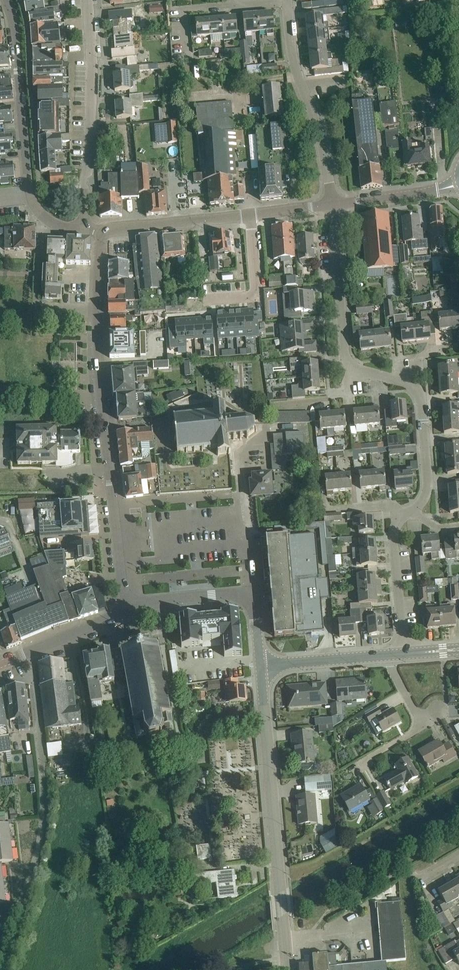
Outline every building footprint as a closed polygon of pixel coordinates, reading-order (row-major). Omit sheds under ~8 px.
[(44,9),(42,0),(24,0),(27,13),(29,12),(44,9)] [(44,9),(29,12),(29,13),(31,23),(55,21),(53,14),(59,12),(59,10),(58,7),(44,9)] [(348,7),(326,9),(327,16),(349,13),(348,7)] [(114,37),(128,36),(127,21),(132,20),(131,12),(109,14),(110,22),(113,22),(114,37)] [(272,14),(257,15),(259,32),(267,31),(267,36),(273,35),(272,14)] [(259,32),(257,15),(244,16),(246,38),(252,38),(251,33),(259,32)] [(316,16),(306,18),(308,31),(328,28),(327,24),(322,24),(321,16),(316,16)] [(210,35),(209,20),(208,20),(208,18),(202,19),(202,21),(196,21),(196,27),(191,27),(192,38),(192,37),(197,37),(197,41),(210,40),(210,35)] [(235,18),(223,19),(224,34),(237,33),(235,18)] [(210,35),(211,35),(211,40),(224,38),(224,41),(224,34),(223,19),(209,20),(210,35)] [(409,28),(408,19),(396,21),(397,30),(409,28)] [(32,46),(61,45),(58,23),(31,25),(32,46)] [(329,28),(328,28),(308,31),(309,44),(324,42),(330,41),(329,28)] [(128,36),(114,37),(115,51),(112,51),(113,59),(135,58),(134,50),(133,50),(129,50),(128,36)] [(240,42),(241,56),(243,56),(244,64),(250,63),(248,42),(240,42)] [(326,53),(324,42),(309,44),(310,57),(331,54),(331,53),(326,53)] [(33,64),(60,63),(60,61),(63,61),(63,46),(62,46),(32,48),(33,64)] [(11,65),(9,47),(0,48),(0,66),(11,65)] [(331,54),(310,57),(312,70),(314,70),(315,76),(344,73),(343,66),(327,68),(326,61),(332,60),(331,54)] [(64,63),(60,63),(33,64),(33,76),(44,76),(44,78),(50,78),(50,76),(63,75),(62,65),(64,65),(64,63)] [(247,75),(263,73),(262,66),(262,65),(247,66),(247,75)] [(262,66),(263,73),(277,72),(276,65),(262,66)] [(139,67),(135,68),(125,68),(126,74),(114,75),(115,91),(129,90),(128,77),(139,77),(139,67)] [(0,76),(0,102),(4,102),(12,101),(14,101),(12,87),(12,88),(11,76),(0,76)] [(50,78),(44,78),(44,79),(33,80),(33,88),(51,88),(51,84),(63,83),(63,78),(50,78)] [(266,118),(272,117),(282,116),(279,87),(263,89),(266,118)] [(51,88),(33,88),(33,89),(38,89),(38,102),(62,100),(62,108),(60,109),(60,114),(69,114),(69,100),(63,100),(62,88),(51,88)] [(451,104),(450,88),(440,88),(441,105),(451,104)] [(159,97),(142,98),(142,95),(130,96),(130,102),(116,103),(117,118),(131,117),(131,108),(143,107),(143,103),(159,102),(159,97)] [(352,103),(362,189),(382,187),(372,101),(362,103),(361,95),(352,96),(353,103),(352,103)] [(218,180),(220,205),(234,203),(234,199),(244,198),(244,188),(233,190),(232,178),(229,178),(229,176),(236,176),(235,162),(241,161),(240,148),(237,149),(235,132),(234,132),(231,102),(194,106),(200,161),(202,161),(203,175),(221,173),(221,179),(218,180)] [(38,105),(39,134),(59,134),(59,104),(38,105)] [(395,106),(379,108),(382,129),(388,129),(388,130),(385,131),(387,150),(398,148),(396,128),(398,127),(395,106)] [(3,123),(13,122),(11,107),(0,108),(0,124),(3,123)] [(167,125),(155,126),(156,136),(168,135),(168,143),(177,143),(175,123),(167,124),(167,125)] [(260,190),(261,200),(289,198),(288,185),(282,186),(280,171),(288,170),(284,126),(275,127),(261,128),(260,126),(254,127),(260,190)] [(425,142),(433,142),(432,128),(424,129),(425,142)] [(6,154),(6,151),(12,151),(11,146),(9,146),(9,144),(13,144),(12,137),(5,137),(4,130),(0,131),(0,154),(6,154)] [(39,152),(61,151),(60,142),(70,141),(70,134),(60,135),(39,137),(39,152)] [(425,145),(424,145),(420,145),(421,151),(411,152),(410,142),(403,143),(405,167),(430,164),(428,145),(425,145)] [(61,151),(39,152),(41,172),(55,171),(56,170),(56,169),(55,151),(61,151)] [(15,177),(13,163),(1,165),(1,159),(0,159),(0,181),(1,181),(1,182),(8,181),(8,178),(15,177)] [(210,206),(220,205),(218,180),(221,179),(221,173),(203,175),(202,161),(200,161),(201,173),(200,173),(201,181),(207,181),(209,196),(210,206)] [(137,173),(139,193),(145,193),(146,206),(146,216),(167,214),(166,204),(166,192),(149,193),(148,167),(137,167),(137,173)] [(139,193),(137,173),(122,174),(122,173),(121,173),(121,174),(120,174),(120,171),(118,171),(117,169),(109,170),(109,174),(108,174),(108,184),(101,184),(101,188),(99,188),(99,196),(100,217),(122,216),(121,199),(139,198),(139,193)] [(64,182),(63,174),(50,175),(50,183),(64,182)] [(429,210),(432,250),(439,250),(439,240),(445,239),(442,207),(431,208),(429,210)] [(364,236),(389,234),(388,223),(388,214),(362,215),(364,236)] [(405,242),(411,242),(412,250),(428,249),(427,240),(423,240),(422,230),(420,230),(419,217),(403,218),(403,228),(405,242)] [(293,246),(293,237),(292,225),(272,226),(275,261),(282,260),(284,287),(297,286),(296,278),(295,269),(297,269),(296,258),(294,258),(293,246)] [(6,255),(37,255),(37,227),(6,227),(6,252),(6,255)] [(160,235),(161,245),(162,259),(178,258),(178,263),(180,264),(187,263),(187,257),(185,257),(183,233),(169,234),(160,235)] [(225,253),(231,253),(229,233),(214,234),(214,237),(212,237),(213,257),(225,256),(225,253)] [(389,234),(364,236),(366,270),(392,268),(389,234)] [(140,302),(140,313),(165,311),(158,235),(136,237),(137,249),(134,249),(133,249),(134,264),(136,281),(137,281),(140,302)] [(293,237),(293,246),(298,245),(299,260),(314,259),(313,236),(293,237)] [(66,264),(90,265),(91,240),(67,239),(67,240),(48,239),(47,262),(49,262),(48,267),(43,267),(42,291),(45,291),(45,299),(61,299),(62,288),(58,288),(59,262),(66,262),(66,264)] [(401,263),(409,263),(407,246),(400,247),(401,263)] [(433,272),(443,272),(442,257),(431,258),(433,272)] [(109,283),(127,282),(127,280),(128,280),(128,273),(128,263),(130,263),(129,262),(109,262),(109,281),(109,283)] [(234,280),(233,278),(233,273),(222,274),(222,281),(234,280)] [(457,274),(450,275),(451,284),(458,282),(457,274)] [(109,283),(109,303),(134,302),(134,282),(127,282),(109,283)] [(297,286),(284,287),(283,287),(284,304),(294,303),(295,312),(314,311),(312,292),(297,294),(297,286)] [(412,298),(413,305),(424,303),(426,300),(426,297),(426,296),(412,298)] [(384,302),(386,318),(394,317),(394,316),(392,301),(384,302)] [(140,302),(134,302),(109,303),(109,315),(119,315),(126,314),(126,312),(135,312),(135,316),(140,316),(140,313),(140,302)] [(357,314),(367,313),(371,313),(371,305),(356,307),(357,314)] [(253,310),(244,311),(246,338),(247,338),(254,338),(259,337),(258,322),(262,321),(262,312),(254,313),(253,310)] [(235,311),(226,312),(228,339),(237,338),(235,311)] [(244,311),(235,311),(237,338),(245,337),(245,339),(246,338),(244,311)] [(226,312),(216,313),(218,340),(228,339),(226,312)] [(422,325),(415,326),(416,341),(430,339),(428,325),(434,324),(433,312),(421,313),(422,325)] [(403,342),(416,341),(415,326),(408,327),(407,314),(394,316),(394,317),(395,328),(401,328),(403,342)] [(453,329),(451,314),(438,315),(440,330),(453,329)] [(110,317),(111,331),(127,330),(126,322),(132,321),(132,316),(120,316),(110,317)] [(212,318),(202,319),(204,346),(214,345),(212,318)] [(193,319),(184,320),(186,348),(187,348),(186,340),(195,339),(193,319)] [(202,319),(193,319),(195,339),(203,339),(204,346),(202,319)] [(175,326),(168,326),(170,349),(186,348),(184,320),(175,321),(175,326)] [(281,338),(303,337),(302,331),(315,330),(314,320),(301,321),(302,324),(280,326),(281,338)] [(375,349),(374,333),(361,334),(360,327),(352,328),(354,342),(360,341),(361,350),(375,349)] [(374,333),(375,349),(391,347),(389,331),(374,333)] [(110,358),(135,357),(134,332),(109,333),(110,358)] [(303,343),(303,337),(281,338),(282,351),(303,350),(303,353),(317,352),(316,342),(303,343)] [(303,378),(318,377),(317,363),(303,364),(302,358),(289,359),(290,372),(303,371),(303,378)] [(183,362),(184,376),(194,376),(193,362),(183,362)] [(457,380),(457,373),(458,372),(458,366),(439,367),(440,381),(457,380)] [(117,395),(135,394),(134,376),(148,375),(148,368),(112,371),(114,396),(117,396),(117,395)] [(318,377),(303,378),(304,386),(291,387),(292,399),(305,398),(305,391),(319,390),(318,377)] [(457,380),(440,381),(441,394),(458,393),(458,386),(457,387),(457,380)] [(177,392),(170,395),(173,401),(184,396),(182,391),(177,393),(177,392)] [(146,408),(146,402),(143,402),(143,393),(135,394),(117,395),(117,396),(119,420),(137,419),(137,418),(149,417),(148,407),(146,408)] [(457,420),(458,420),(458,402),(455,402),(455,406),(442,407),(443,421),(457,420)] [(384,411),(386,428),(397,427),(397,421),(406,420),(405,403),(391,404),(391,410),(384,411)] [(247,439),(249,438),(248,436),(255,431),(256,432),(257,431),(255,430),(254,422),(256,421),(255,420),(253,421),(246,418),(246,416),(244,416),(245,418),(226,420),(226,418),(225,406),(226,406),(226,405),(225,405),(224,404),(223,404),(223,405),(214,406),(214,405),(212,405),(213,406),(211,406),(211,408),(213,407),(213,412),(175,416),(175,415),(174,415),(175,426),(173,426),(173,428),(175,428),(176,440),(174,441),(175,442),(176,442),(178,453),(179,453),(179,452),(217,448),(218,453),(216,453),(216,455),(218,454),(218,456),(219,456),(219,454),(228,453),(228,455),(230,454),(230,453),(231,453),(231,452),(229,452),(228,440),(228,438),(247,437),(247,439)] [(372,410),(366,410),(367,427),(380,426),(378,405),(371,406),(372,410)] [(333,430),(332,414),(326,414),(325,410),(319,411),(321,431),(333,430)] [(367,427),(366,410),(353,411),(355,428),(367,427)] [(344,412),(332,414),(333,430),(346,429),(344,412)] [(443,421),(444,433),(458,432),(458,427),(457,420),(443,421)] [(17,428),(18,464),(57,464),(57,463),(61,463),(62,468),(63,468),(69,467),(76,464),(75,455),(71,455),(71,452),(80,452),(80,432),(61,433),(61,434),(56,434),(56,427),(17,428)] [(132,459),(143,458),(146,457),(148,455),(150,452),(150,449),(154,449),(152,428),(117,431),(121,466),(133,465),(132,459)] [(305,454),(304,433),(273,435),(274,450),(271,450),(272,471),(273,471),(287,470),(287,462),(295,461),(294,455),(305,454)] [(326,437),(317,438),(318,454),(327,453),(326,449),(326,437)] [(389,450),(403,449),(402,438),(388,439),(388,449),(389,450)] [(458,459),(458,445),(446,446),(446,460),(458,459)] [(446,460),(447,474),(458,473),(458,459),(446,460)] [(127,498),(143,496),(141,481),(157,479),(155,465),(123,468),(127,498)] [(411,468),(405,468),(405,474),(394,475),(396,490),(407,489),(407,487),(413,487),(411,468)] [(384,472),(372,473),(373,488),(379,487),(380,491),(386,490),(384,472)] [(373,488),(372,473),(360,475),(361,489),(373,488)] [(252,497),(262,496),(272,495),(271,483),(274,483),(274,474),(250,476),(252,497)] [(350,475),(338,476),(339,491),(351,490),(350,475)] [(339,491),(338,476),(325,477),(327,496),(333,495),(333,491),(339,491)] [(458,500),(458,480),(456,480),(456,486),(448,487),(449,501),(458,500)] [(20,511),(35,509),(34,499),(19,501),(20,511)] [(449,501),(450,513),(458,512),(458,518),(458,500),(449,501)] [(85,511),(84,511),(84,508),(85,508),(85,507),(81,507),(81,502),(60,503),(60,505),(58,505),(57,504),(56,504),(37,505),(40,539),(89,535),(88,525),(87,516),(87,514),(87,512),(85,511)] [(347,513),(347,520),(353,520),(353,525),(358,525),(359,533),(373,532),(373,518),(359,519),(359,513),(347,513)] [(9,538),(5,529),(0,530),(0,550),(11,545),(9,538)] [(297,536),(290,536),(290,533),(273,535),(272,533),(267,533),(267,538),(266,538),(266,540),(267,540),(268,544),(267,544),(267,545),(268,545),(268,549),(267,549),(267,551),(268,551),(269,560),(268,560),(299,558),(297,536)] [(268,560),(268,562),(269,561),(269,565),(269,567),(270,570),(269,571),(269,572),(270,572),(271,581),(270,581),(270,583),(271,583),(271,587),(271,588),(271,592),(271,594),(272,594),(273,613),(273,614),(273,615),(274,624),(274,626),(275,635),(274,635),(275,637),(295,635),(324,632),(321,600),(330,599),(328,579),(320,580),(316,534),(297,536),(299,558),(268,560)] [(454,536),(455,543),(444,544),(446,560),(458,559),(458,535),(454,536)] [(439,552),(438,538),(421,539),(423,554),(431,553),(432,560),(439,560),(439,552)] [(352,549),(353,554),(376,552),(375,540),(360,541),(360,548),(352,549)] [(91,543),(81,544),(68,545),(68,552),(76,551),(77,561),(92,560),(91,543)] [(53,574),(66,570),(64,551),(44,553),(49,566),(53,574)] [(376,552),(353,554),(353,559),(356,559),(357,566),(377,565),(376,552)] [(336,572),(335,556),(328,556),(329,572),(336,572)] [(425,573),(423,558),(416,559),(417,574),(425,573)] [(53,574),(49,566),(39,570),(37,565),(33,567),(35,571),(34,571),(38,584),(6,598),(11,610),(21,640),(53,627),(69,622),(53,574)] [(66,577),(66,570),(53,574),(69,622),(98,613),(92,590),(89,591),(88,586),(67,592),(63,578),(66,577)] [(368,570),(352,571),(353,578),(357,578),(358,590),(381,588),(380,581),(375,582),(375,575),(369,575),(368,570)] [(457,585),(450,585),(451,601),(458,601),(458,595),(458,593),(458,585),(457,585)] [(420,603),(428,602),(426,587),(419,588),(420,603)] [(381,588),(358,590),(359,604),(351,605),(351,610),(360,610),(366,609),(371,609),(371,603),(377,603),(377,596),(382,595),(381,588)] [(440,606),(442,627),(456,626),(454,604),(447,605),(448,606),(440,606)] [(442,627),(440,606),(433,607),(433,606),(426,606),(428,628),(442,627)] [(21,640),(11,610),(4,612),(11,629),(1,632),(7,649),(22,643),(21,640)] [(360,610),(351,610),(350,610),(351,621),(339,622),(340,638),(356,636),(355,623),(361,623),(360,610)] [(197,615),(179,617),(182,648),(200,646),(203,645),(203,647),(220,645),(220,644),(223,644),(225,657),(243,655),(241,638),(240,628),(239,619),(239,612),(221,613),(221,615),(197,617),(197,615)] [(383,618),(368,619),(369,635),(384,634),(383,618)] [(109,651),(113,672),(123,671),(124,671),(126,680),(125,680),(125,682),(126,681),(128,690),(126,690),(127,691),(128,691),(130,699),(128,700),(128,701),(130,701),(131,709),(130,709),(130,711),(132,711),(133,719),(132,719),(132,721),(133,721),(134,721),(137,738),(150,736),(149,737),(150,738),(151,743),(162,741),(161,736),(162,736),(163,745),(176,742),(171,715),(171,714),(172,714),(172,712),(170,713),(169,704),(170,704),(170,702),(168,702),(167,694),(169,694),(168,692),(167,693),(165,684),(167,684),(167,683),(165,683),(164,674),(165,674),(165,673),(163,673),(162,665),(163,664),(163,663),(162,663),(160,655),(162,654),(161,653),(160,653),(158,644),(159,644),(158,642),(120,649),(110,651),(109,651)] [(176,650),(169,652),(175,686),(188,684),(188,679),(180,680),(176,650)] [(98,654),(95,654),(100,685),(114,682),(113,672),(109,651),(98,652),(98,654)] [(100,685),(95,654),(83,656),(88,682),(91,703),(102,702),(101,697),(102,697),(100,685)] [(40,684),(41,693),(46,729),(81,724),(79,706),(76,707),(75,693),(73,683),(66,684),(63,659),(39,662),(41,684),(40,684)] [(336,681),(338,701),(357,700),(356,697),(366,696),(365,686),(365,684),(364,679),(336,681)] [(224,681),(225,693),(225,695),(230,695),(230,703),(247,701),(245,687),(239,688),(238,680),(224,681)] [(220,682),(212,683),(212,691),(220,690),(220,682)] [(327,704),(326,694),(325,684),(287,687),(289,707),(327,704)] [(29,727),(26,693),(25,685),(7,686),(10,721),(19,720),(20,728),(29,727)] [(11,752),(10,741),(8,727),(3,702),(2,693),(1,693),(0,693),(0,754),(11,752)] [(341,703),(332,704),(333,716),(334,727),(342,722),(342,715),(341,703)] [(401,722),(393,709),(381,715),(378,709),(366,716),(370,722),(376,719),(383,732),(401,722)] [(332,717),(316,719),(316,727),(319,726),(333,725),(332,717)] [(333,725),(319,726),(320,734),(333,733),(333,725)] [(313,763),(314,763),(311,733),(292,734),(292,742),(295,741),(297,764),(298,764),(298,767),(303,771),(309,770),(313,765),(313,763)] [(419,753),(424,761),(428,768),(441,761),(443,765),(456,757),(449,743),(442,747),(438,741),(431,745),(432,746),(419,753)] [(47,743),(48,757),(62,756),(61,742),(47,743)] [(387,785),(388,786),(390,790),(404,781),(406,784),(418,777),(408,758),(396,765),(397,767),(398,767),(400,770),(385,779),(388,784),(387,785)] [(331,776),(306,779),(307,793),(332,790),(331,776)] [(342,798),(347,807),(350,812),(369,801),(360,785),(353,789),(355,791),(342,798)] [(384,809),(391,805),(384,793),(377,797),(384,809)] [(300,825),(310,824),(317,823),(314,795),(297,797),(299,814),(297,814),(298,815),(299,815),(300,825)] [(377,815),(383,812),(377,800),(370,804),(377,815)] [(13,861),(8,824),(0,825),(0,863),(13,861)] [(344,833),(339,836),(343,841),(347,837),(344,833)] [(334,838),(321,846),(326,855),(339,847),(334,838)] [(210,845),(197,847),(198,860),(211,858),(210,845)] [(194,875),(195,882),(196,886),(217,883),(218,899),(237,897),(234,870),(194,875)] [(458,899),(458,898),(458,878),(458,876),(453,878),(455,882),(450,884),(458,899)] [(443,900),(448,908),(453,906),(451,904),(458,899),(450,884),(443,888),(441,885),(436,888),(443,900)] [(363,964),(364,969),(387,969),(386,962),(406,962),(402,912),(401,902),(400,898),(392,899),(392,903),(381,904),(381,902),(375,903),(375,909),(377,909),(382,962),(363,964)] [(448,908),(443,900),(438,903),(443,911),(448,908)] [(456,943),(456,942),(439,952),(446,964),(452,960),(456,958),(458,963),(458,942),(456,943)] [(313,966),(314,969),(342,966),(342,963),(340,963),(337,964),(336,954),(327,954),(314,955),(312,955),(313,960),(313,966)]
